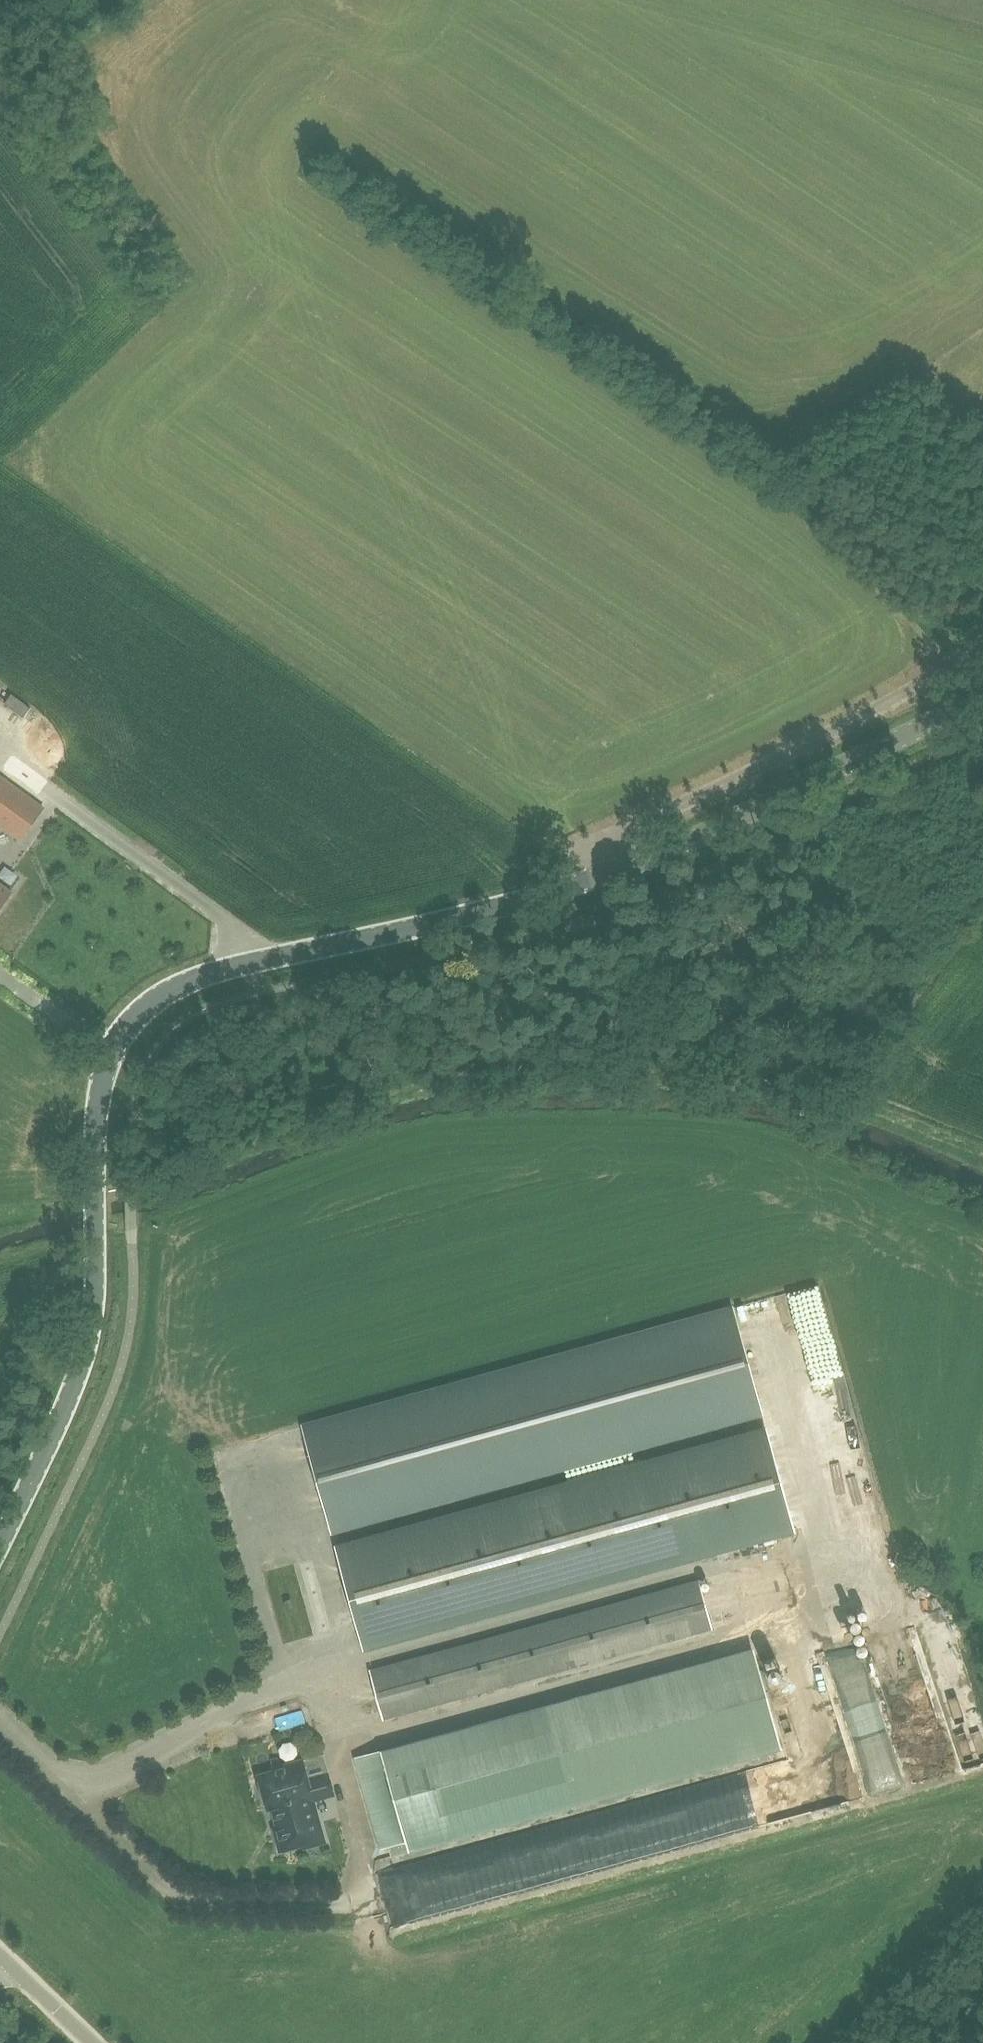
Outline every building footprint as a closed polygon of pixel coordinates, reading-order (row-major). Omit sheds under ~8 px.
[(43,807),(0,776),(0,825),(20,839),(43,807)] [(730,1307),(303,1426),(332,1528),(759,1410),(730,1307)] [(765,1431),(338,1550),(364,1649),(792,1530),(765,1431)] [(711,1628),(697,1580),(371,1670),(385,1719),(711,1628)] [(380,1848),(406,1841),(409,1851),(781,1751),(753,1649),(355,1757),(380,1848)] [(307,1779),(302,1761),(284,1766),(285,1770),(259,1777),(261,1784),(259,1788),(262,1799),(266,1801),(268,1809),(272,1808),(278,1828),(274,1829),(280,1851),(304,1844),(305,1848),(325,1842),(313,1801),(334,1795),(328,1773),(307,1779)]
